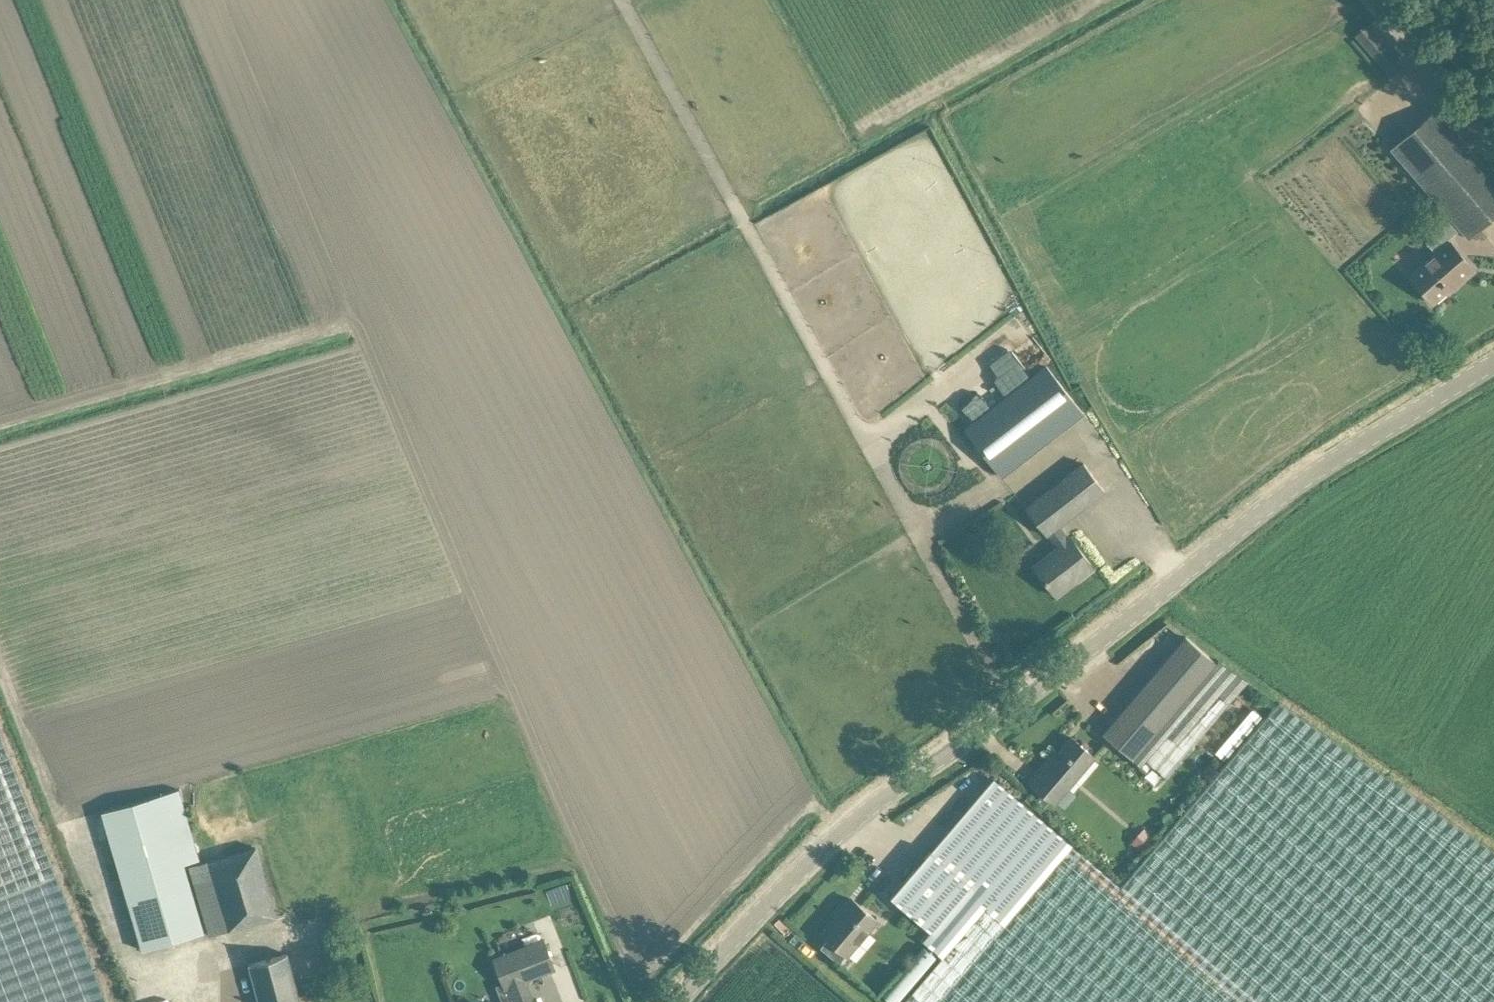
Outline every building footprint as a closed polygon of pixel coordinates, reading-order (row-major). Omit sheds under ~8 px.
[(1365,27),(1355,36),(1390,77),(1400,68),(1365,27)] [(1435,109),(1390,148),(1451,218),(1425,241),(1435,253),(1409,276),(1432,303),(1455,283),(1457,285),(1474,270),(1447,239),(1460,229),(1468,238),(1493,216),(1493,177),(1435,109)] [(965,429),(1002,476),(1084,412),(1046,365),(965,429)] [(1033,565),(1033,566),(1056,596),(1093,567),(1070,537),(1068,538),(1059,525),(1104,490),(1083,463),(1025,508),(1046,535),(1047,534),(1057,547),(1033,565)] [(1165,775),(1247,679),(1218,659),(1216,661),(1185,635),(1102,733),(1139,764),(1146,758),(1165,775)] [(876,994),(886,1001),(1493,1001),(1493,850),(1279,701),(1121,886),(1071,844),(993,778),(931,851),(930,850),(891,896),(921,922),(922,921),(931,930),(876,994)] [(1215,751),(1224,759),(1262,716),(1253,708),(1215,751)] [(0,729),(0,1001),(107,1001),(0,729)] [(1048,759),(1029,781),(1054,802),(1094,756),(1072,737),(1051,762),(1048,759)] [(199,859),(179,789),(102,811),(142,950),(204,932),(184,863),(199,859)] [(210,935),(275,916),(255,847),(190,866),(210,935)] [(827,938),(820,947),(839,962),(846,954),(847,955),(877,919),(852,899),(822,934),(827,938)] [(535,997),(533,998),(526,980),(554,969),(543,940),(494,959),(505,987),(508,986),(515,1001),(537,1001),(535,997)] [(260,1001),(300,1001),(287,953),(249,963),(260,1001)]
